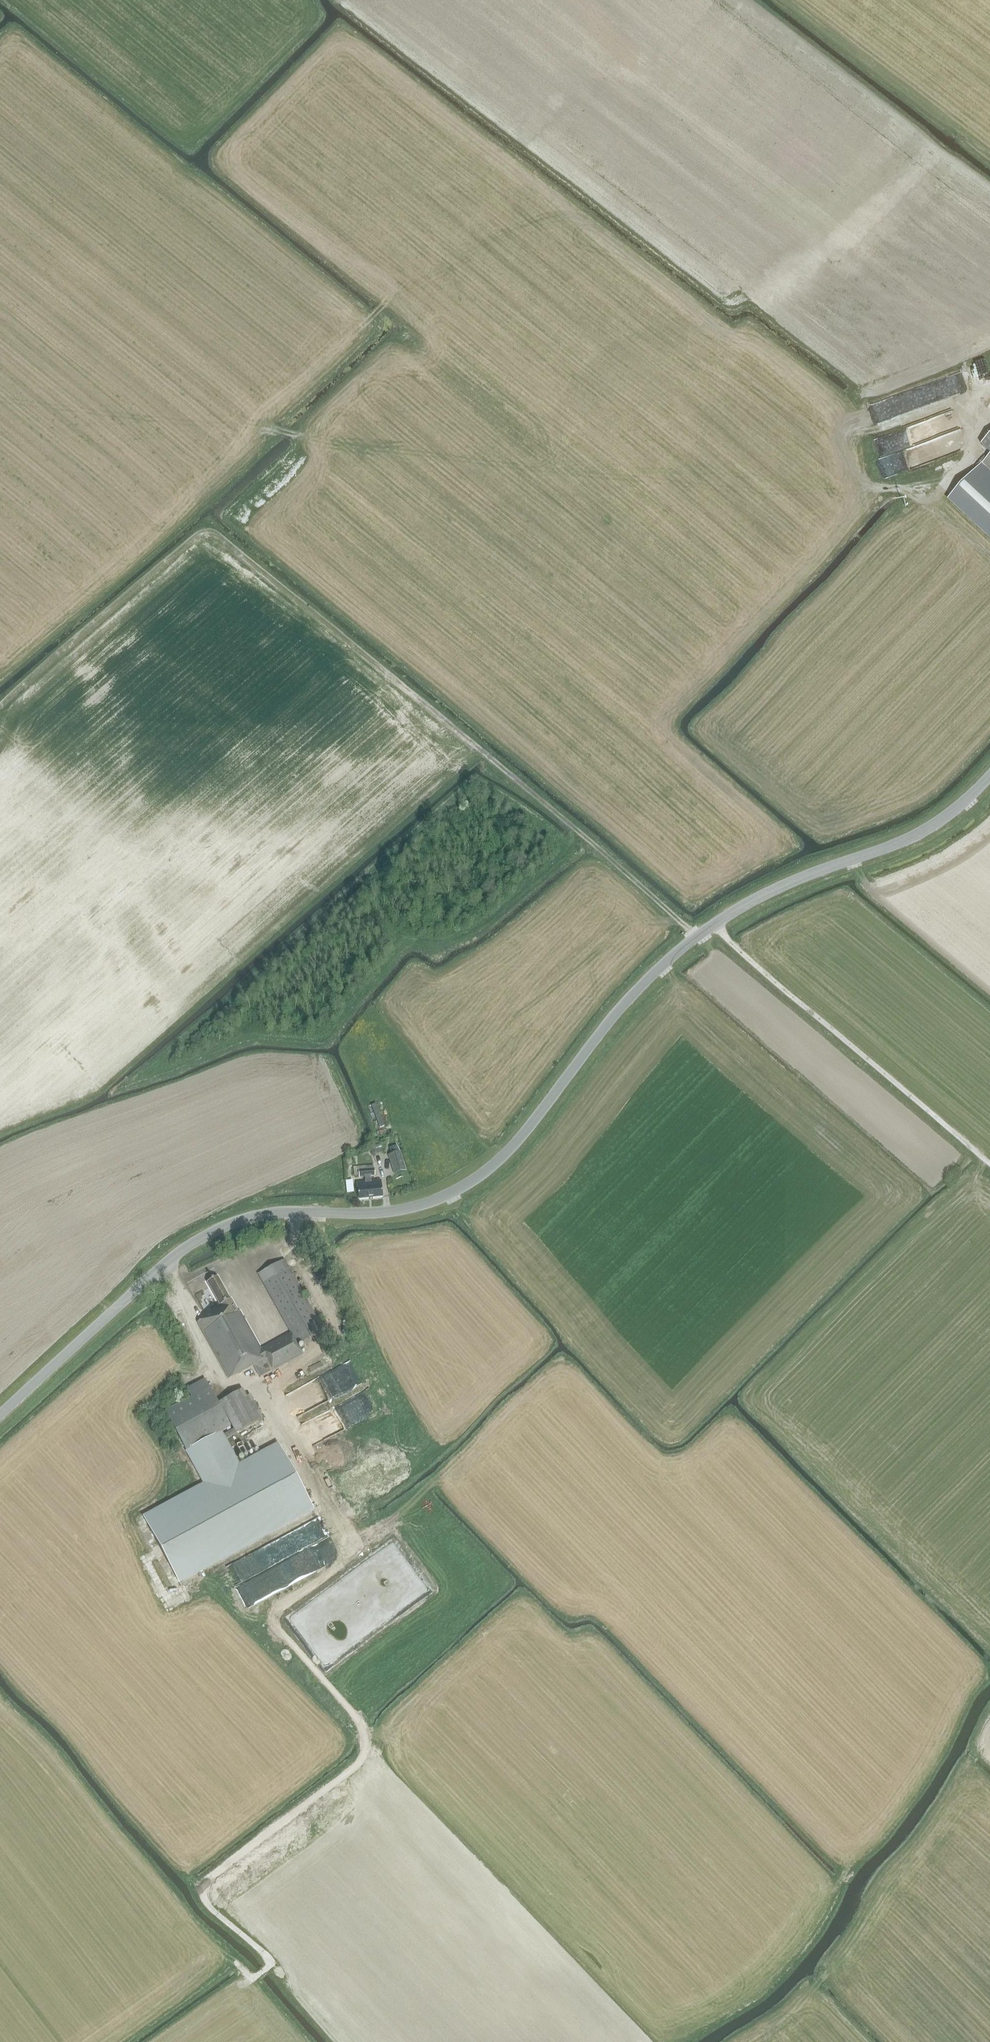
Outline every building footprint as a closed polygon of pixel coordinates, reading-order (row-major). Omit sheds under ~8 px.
[(872,403),(877,421),(908,411),(902,393),(872,403)] [(949,423),(958,420),(956,410),(933,416),(935,422),(941,420),(943,426),(950,425),(949,423)] [(921,422),(874,437),(881,457),(879,458),(885,477),(901,472),(894,452),(914,445),(917,452),(916,453),(918,460),(951,449),(945,434),(927,440),(921,422)] [(989,454),(989,436),(981,446),(989,454)] [(952,496),(989,532),(989,455),(952,496)] [(377,1103),(373,1104),(380,1127),(385,1126),(377,1103)] [(406,1171),(399,1151),(387,1155),(393,1175),(406,1171)] [(374,1169),(373,1169),(372,1166),(354,1167),(354,1176),(359,1175),(359,1177),(364,1177),(364,1182),(357,1183),(359,1199),(383,1197),(381,1180),(370,1181),(370,1176),(375,1176),(374,1169)] [(346,1181),(347,1193),(354,1192),(353,1180),(346,1181)] [(297,1344),(323,1330),(284,1259),(258,1274),(291,1333),(261,1350),(240,1311),(238,1312),(231,1299),(230,1299),(217,1277),(207,1282),(220,1305),(221,1305),(222,1307),(206,1316),(207,1317),(197,1322),(229,1379),(253,1366),(260,1378),(303,1354),(297,1344)] [(221,1431),(230,1426),(205,1379),(186,1388),(191,1397),(165,1411),(186,1449),(184,1450),(202,1483),(142,1515),(179,1584),(314,1510),(277,1442),(238,1463),(221,1431)] [(236,1432),(262,1418),(250,1395),(246,1397),(242,1390),(219,1402),(236,1432)] [(252,1603),(301,1581),(291,1559),(260,1573),(256,1564),(264,1561),(268,1559),(265,1552),(235,1565),(252,1603)]
